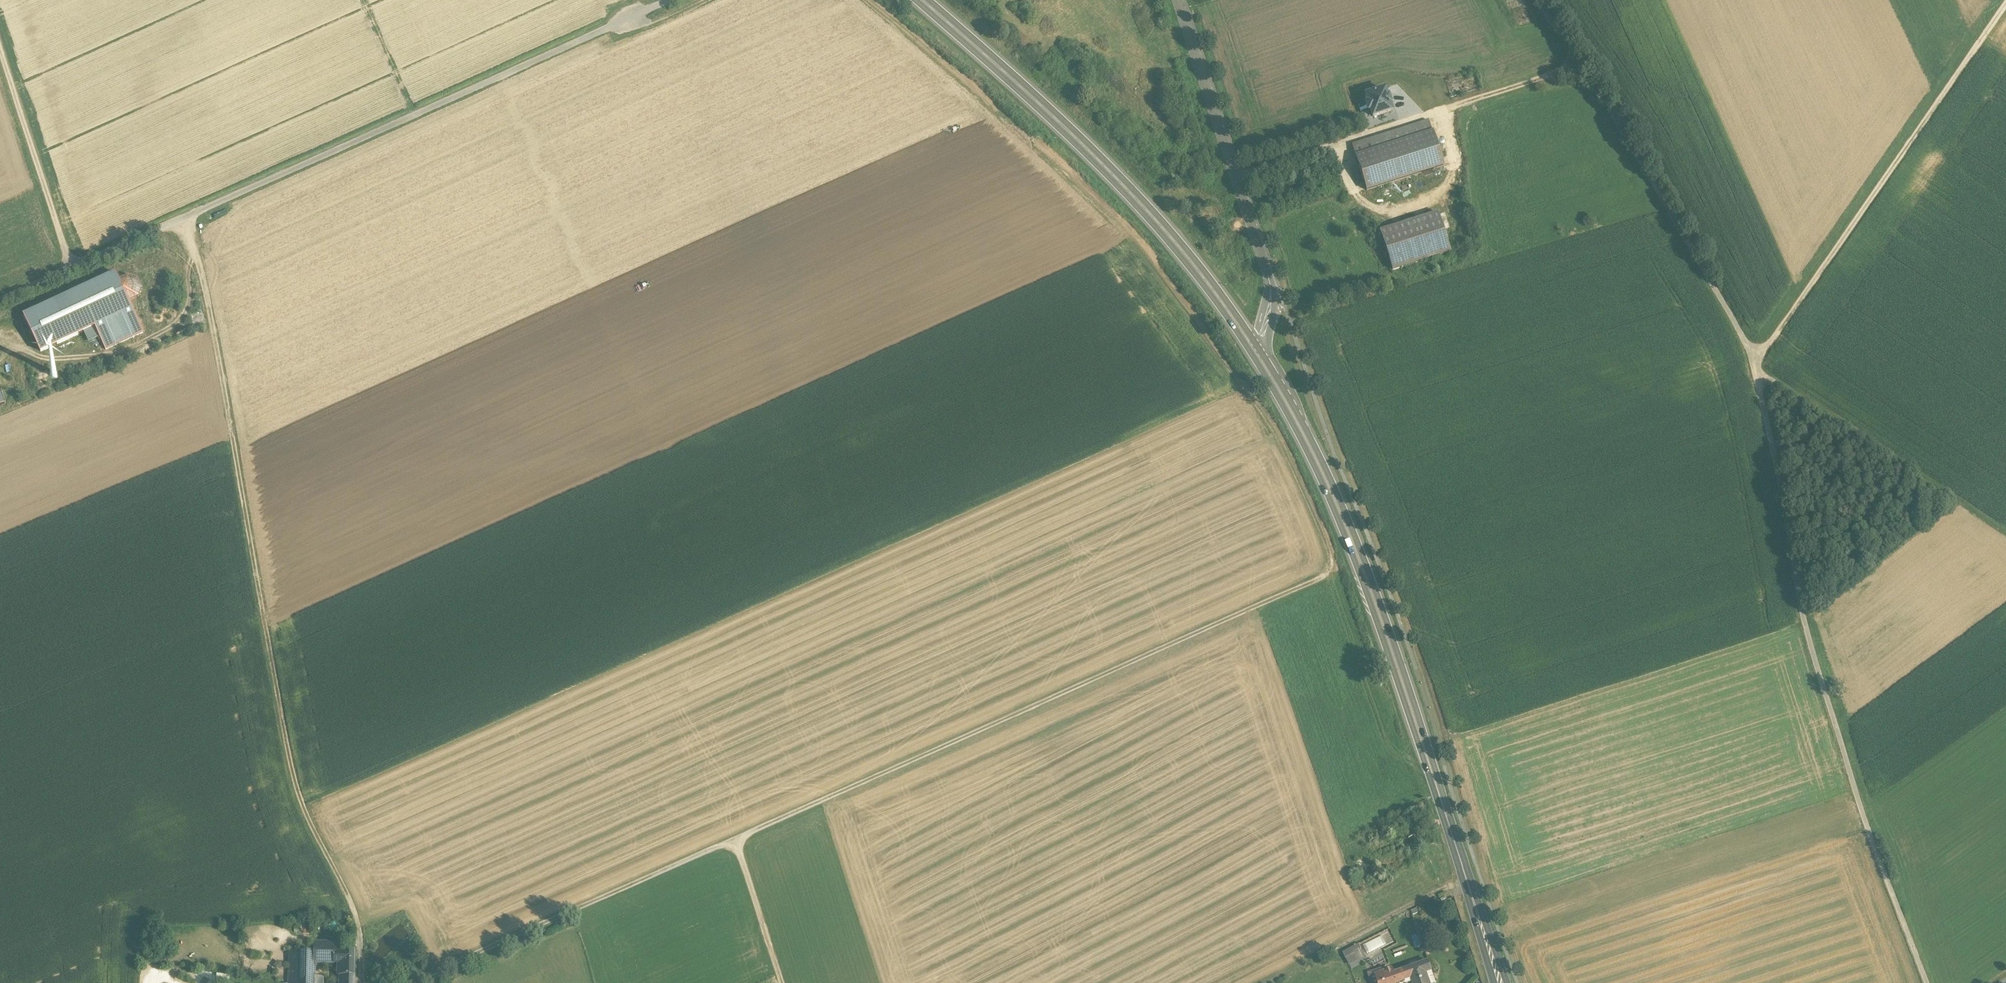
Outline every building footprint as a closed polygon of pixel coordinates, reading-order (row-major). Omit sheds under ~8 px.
[(1384,90),(1365,96),(1368,103),(1366,104),(1369,111),(1370,111),(1373,118),(1392,111),(1389,104),(1390,104),(1388,97),(1387,97),(1384,90)] [(1429,121),(1352,146),(1355,157),(1432,132),(1429,121)] [(1432,132),(1355,157),(1364,183),(1440,158),(1432,132)] [(1440,158),(1364,183),(1366,191),(1443,166),(1440,158)] [(1438,213),(1380,232),(1392,271),(1450,252),(1438,213)] [(118,272),(25,311),(34,333),(41,349),(96,327),(134,311),(131,303),(122,281),(118,272)] [(129,277),(122,281),(131,303),(138,298),(142,290),(138,281),(129,277)] [(144,335),(134,311),(96,327),(106,351),(144,335)] [(1417,936),(1412,938),(1415,948),(1421,946),(1417,936)] [(1368,951),(1376,949),(1374,941),(1366,943),(1368,951)] [(329,944),(299,943),(299,951),(314,952),(327,952),(327,953),(329,953),(329,944)] [(1359,944),(1343,952),(1349,964),(1358,960),(1354,952),(1361,948),(1359,944)] [(290,951),(289,982),(298,982),(299,951),(290,951)] [(299,951),(298,982),(314,982),(314,977),(314,965),(314,952),(299,951)] [(327,952),(314,952),(314,965),(317,965),(317,962),(334,963),(334,953),(329,953),(327,953),(327,952)] [(334,953),(334,963),(339,964),(339,969),(343,969),(342,982),(355,982),(355,953),(334,953)] [(1408,969),(1411,979),(1412,979),(1413,982),(1429,982),(1426,973),(1432,971),(1428,962),(1408,969)] [(1408,969),(1402,971),(1405,981),(1411,979),(1408,969)] [(1370,974),(1373,982),(1379,982),(1377,975),(1382,973),(1381,970),(1370,974)] [(1390,976),(1393,975),(1391,970),(1382,973),(1377,975),(1379,982),(1393,982),(1390,976)] [(1390,976),(1393,982),(1400,982),(1405,981),(1402,971),(1393,975),(1390,976)] [(1426,973),(1429,982),(1436,982),(1432,971),(1426,973)] [(221,982),(230,982),(231,975),(217,973),(216,982),(221,982)]
